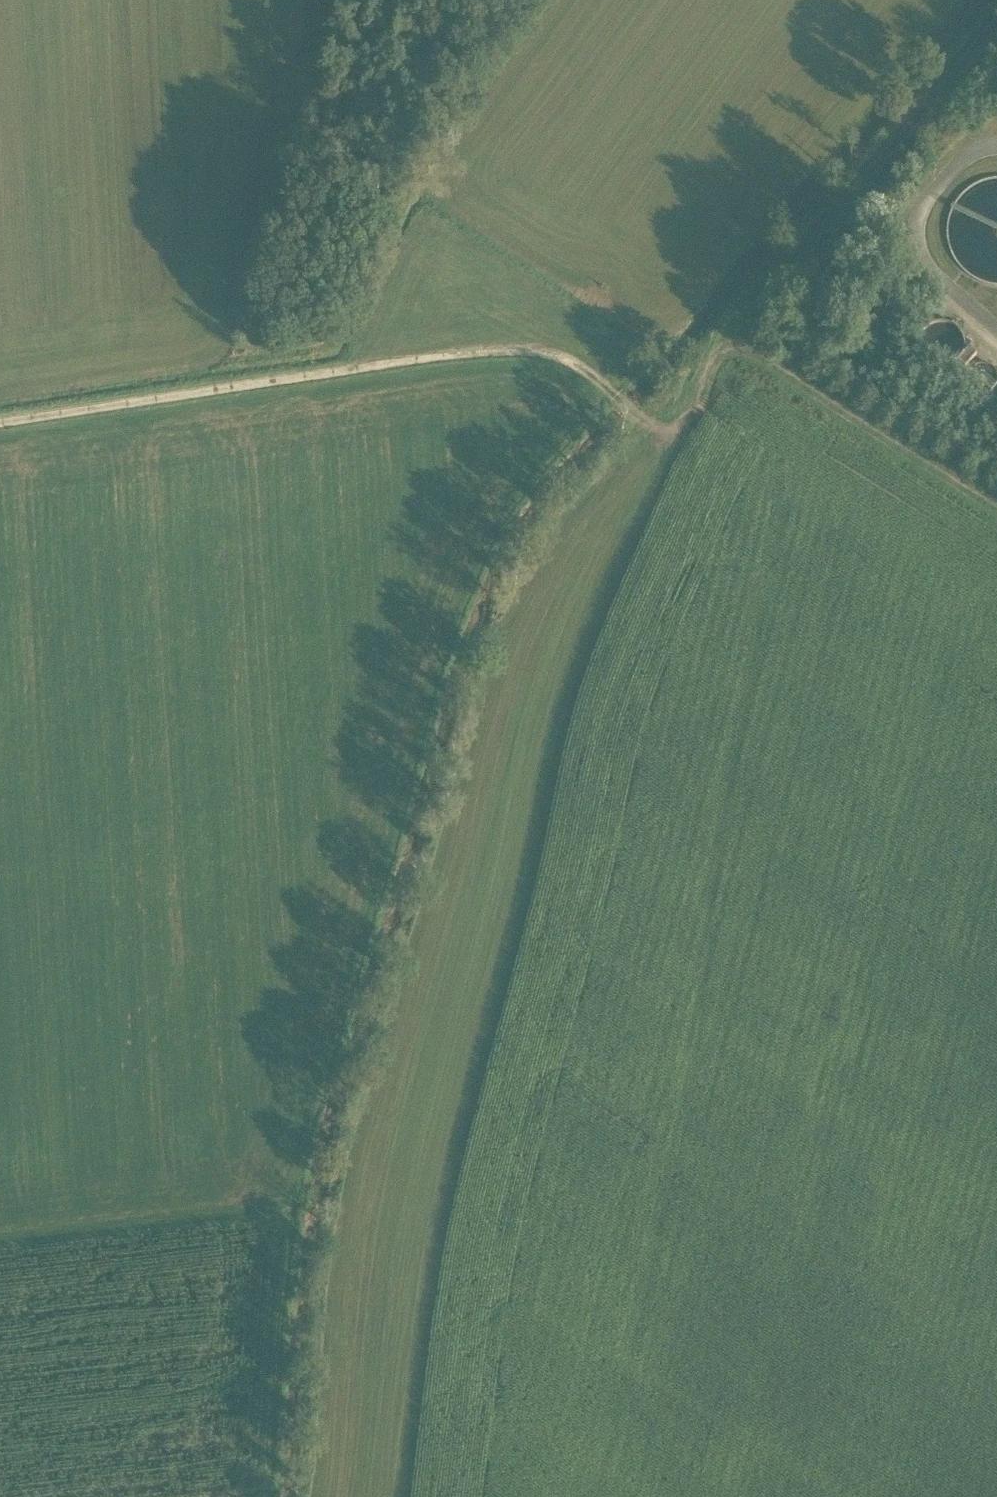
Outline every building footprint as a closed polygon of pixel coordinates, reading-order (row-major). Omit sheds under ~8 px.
[(961,350),(961,346),(961,341),(959,336),(954,330),(952,328),(946,325),(943,324),(938,324),(930,326),(927,328),(923,331),(919,338),(918,343),(918,347),(919,354),(922,359),(925,362),(930,366),(935,367),(940,367),(945,367),(948,366),(953,363),(955,361),(960,354),(961,350)] [(995,389),(996,383),(995,378),(992,373),(987,370),(981,370),(977,371),(972,374),(969,379),(969,384),(970,390),(973,394),(978,397),(984,397),(988,396),(993,392),(995,389)]
